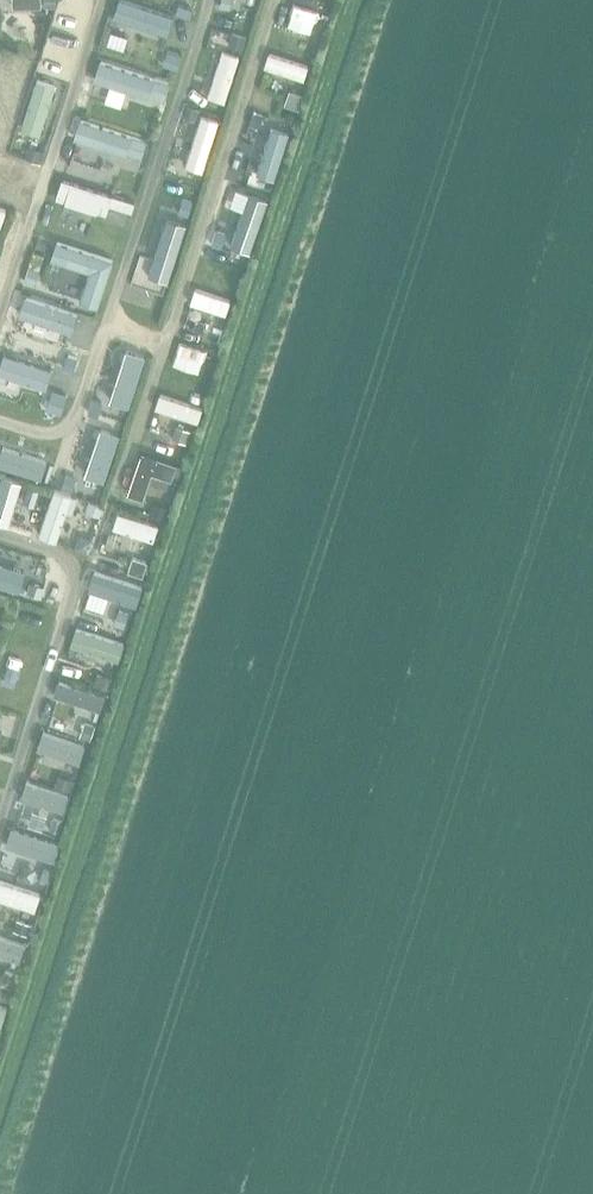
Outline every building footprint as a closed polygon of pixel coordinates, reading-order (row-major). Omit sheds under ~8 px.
[(61,38),(76,43),(91,0),(74,0),(61,38)] [(178,4),(175,13),(188,18),(192,9),(178,4)] [(233,31),(228,44),(242,48),(246,35),(233,31)] [(311,38),(307,50),(316,53),(320,41),(311,38)] [(167,50),(162,64),(177,69),(181,55),(167,50)] [(29,63),(0,59),(0,106),(4,80),(26,84),(29,63)] [(30,114),(49,117),(58,69),(39,65),(30,114)] [(153,78),(148,95),(163,100),(168,83),(153,78)] [(292,88),(287,103),(300,107),(305,92),(292,88)] [(255,110),(291,122),(296,108),(260,96),(255,110)] [(190,153),(207,158),(222,106),(205,101),(190,153)] [(187,103),(183,115),(194,119),(198,107),(187,103)] [(254,111),(250,123),(259,127),(263,114),(254,111)] [(0,135),(0,144),(10,147),(14,135),(1,131),(0,135)] [(130,135),(125,151),(139,157),(145,140),(130,135)] [(239,138),(235,151),(255,157),(259,143),(239,138)] [(30,146),(26,158),(39,162),(43,151),(30,146)] [(259,178),(256,187),(265,191),(268,182),(259,178)] [(262,207),(267,193),(228,180),(223,194),(262,207)] [(6,211),(11,194),(0,191),(0,210),(6,211)] [(111,195),(108,204),(131,211),(134,202),(111,195)] [(13,196),(9,207),(21,212),(25,201),(13,196)] [(183,198),(178,212),(188,215),(192,201),(183,198)] [(241,227),(237,238),(251,243),(255,232),(241,227)] [(215,230),(211,244),(219,247),(224,233),(215,230)] [(105,285),(111,240),(57,232),(51,275),(61,276),(64,254),(92,258),(88,283),(105,285)] [(176,264),(182,247),(148,235),(142,253),(176,264)] [(28,266),(24,280),(34,283),(38,269),(28,266)] [(203,266),(200,274),(211,278),(214,270),(203,266)] [(233,297),(235,283),(197,277),(195,292),(233,297)] [(195,318),(192,328),(201,331),(205,321),(195,318)] [(69,350),(63,368),(72,371),(78,353),(69,350)] [(40,366),(1,356),(0,359),(0,372),(36,381),(40,366)] [(107,410),(126,415),(136,370),(117,365),(107,410)] [(203,408),(207,394),(164,380),(160,394),(203,408)] [(52,391),(47,408),(60,413),(66,396),(52,391)] [(92,398),(87,412),(96,415),(101,401),(92,398)] [(176,425),(171,437),(188,443),(192,431),(176,425)] [(7,432),(1,448),(50,465),(55,449),(7,432)] [(97,432),(92,471),(108,473),(113,434),(97,432)] [(152,439),(142,466),(173,478),(183,452),(152,439)] [(22,466),(7,461),(0,486),(0,507),(9,510),(22,466)] [(58,473),(54,483),(69,488),(73,478),(58,473)] [(28,488),(24,502),(33,505),(38,491),(28,488)] [(152,500),(148,513),(162,517),(166,504),(152,500)] [(88,501),(86,510),(100,514),(103,505),(88,501)] [(133,557),(128,571),(143,576),(147,561),(133,557)] [(113,618),(109,631),(122,636),(127,623),(113,618)] [(0,679),(0,684),(16,688),(27,639),(10,635),(0,679)] [(97,672),(93,683),(105,688),(109,677),(97,672)] [(10,702),(7,713),(21,717),(24,706),(10,702)] [(86,721),(80,735),(90,739),(96,725),(86,721)] [(56,773),(53,784),(68,789),(72,778),(56,773)] [(53,818),(49,830),(58,833),(62,820),(53,818)] [(44,866),(40,878),(50,881),(54,869),(44,866)] [(16,917),(13,928),(26,933),(30,922),(16,917)] [(4,972),(2,980),(10,982),(12,975),(4,972)] [(0,989),(0,998),(8,1000),(11,991),(0,988),(0,989)]
